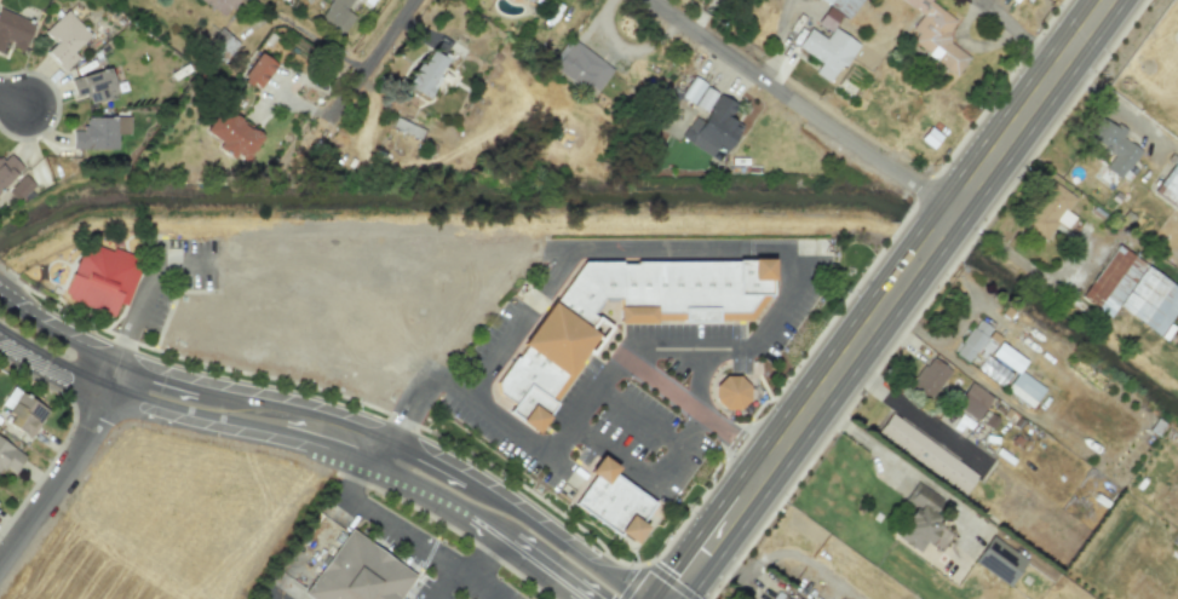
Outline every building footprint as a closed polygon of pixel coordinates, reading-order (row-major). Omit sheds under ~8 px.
[(226,17),(237,0),(198,0),(226,17)] [(318,20),(342,35),(354,15),(345,10),(351,0),(330,0),(318,20)] [(860,0),(821,0),(829,6),(817,22),(829,31),(840,15),(847,19),(860,0)] [(921,15),(904,39),(956,76),(969,57),(944,39),(957,21),(928,1),(928,0),(901,0),(921,15)] [(0,10),(0,52),(1,52),(4,43),(24,49),(33,20),(0,10)] [(71,52),(89,35),(65,10),(42,32),(53,43),(44,52),(62,71),(76,57),(71,52)] [(814,72),(830,83),(856,43),(833,27),(825,39),(808,28),(796,47),(820,63),(814,72)] [(550,64),(594,95),(612,69),(568,38),(550,64)] [(418,61),(406,87),(429,98),(447,58),(431,51),(424,64),(418,61)] [(259,90),(274,62),(256,52),(240,80),(259,90)] [(74,97),(87,93),(89,103),(116,96),(108,68),(69,78),(74,97)] [(716,92),(692,77),(679,97),(703,112),(716,92)] [(710,157),(715,149),(722,154),(739,127),(726,119),(735,105),(717,94),(701,120),(693,116),(679,138),(710,157)] [(219,141),(215,148),(232,157),(233,156),(245,162),(261,133),(216,109),(203,133),(219,141)] [(83,116),(83,131),(71,131),(71,148),(116,149),(116,134),(129,134),(129,117),(83,116)] [(1085,136),(1113,156),(1104,168),(1121,180),(1141,152),(1119,135),(1121,133),(1099,117),(1085,136)] [(21,167),(9,154),(0,163),(0,162),(0,188),(21,167)] [(1175,157),(1150,194),(1177,212),(1177,159),(1175,157)] [(8,189),(18,200),(34,186),(24,175),(8,189)] [(1075,197),(1050,182),(1023,227),(1045,241),(1056,222),(1067,228),(1074,217),(1066,212),(1075,197)] [(144,257),(126,303),(119,299),(113,313),(68,295),(69,292),(64,289),(73,269),(74,269),(81,249),(97,242),(113,248),(114,244),(144,257)] [(1113,246),(1080,299),(1109,317),(1115,308),(1159,336),(1177,306),(1177,287),(1113,246)] [(535,419),(500,393),(499,382),(517,357),(519,358),(528,346),(527,344),(556,304),(586,263),(624,263),(624,265),(639,265),(639,263),(765,263),(765,293),(749,315),(718,315),(718,310),(686,310),(686,315),(655,313),(655,310),(624,310),(624,300),(604,300),(593,315),(599,319),(571,357),(577,362),(535,419)] [(968,363),(991,329),(977,319),(954,353),(968,363)] [(1044,388),(1018,371),(1025,360),(998,343),(990,355),(1016,373),(1005,389),(1031,407),(1044,388)] [(1011,373),(985,355),(976,368),(1002,387),(1011,373)] [(951,371),(932,357),(909,387),(928,402),(951,371)] [(717,385),(718,384),(718,385),(725,378),(725,376),(726,376),(737,376),(739,376),(739,378),(746,385),(747,385),(747,386),(746,386),(746,396),(747,396),(747,397),(746,398),(746,397),(739,405),(737,405),(726,405),(725,405),(725,404),(718,397),(718,398),(717,397),(717,396),(718,396),(718,386),(717,386),(717,385)] [(991,398),(970,381),(953,404),(974,420),(991,398)] [(11,387),(0,404),(0,407),(11,414),(5,424),(29,438),(47,409),(11,387)] [(877,432),(961,495),(976,476),(890,413),(877,432)] [(14,472),(25,454),(0,440),(0,472),(3,466),(14,472)] [(576,503),(603,465),(659,503),(632,542),(576,503)] [(942,499),(917,483),(906,500),(914,505),(893,536),(920,554),(942,520),(932,514),(942,499)] [(414,572),(395,598),(313,598),(301,591),(350,525),(414,572)] [(972,562),(1008,586),(1026,560),(990,536),(972,562)]
